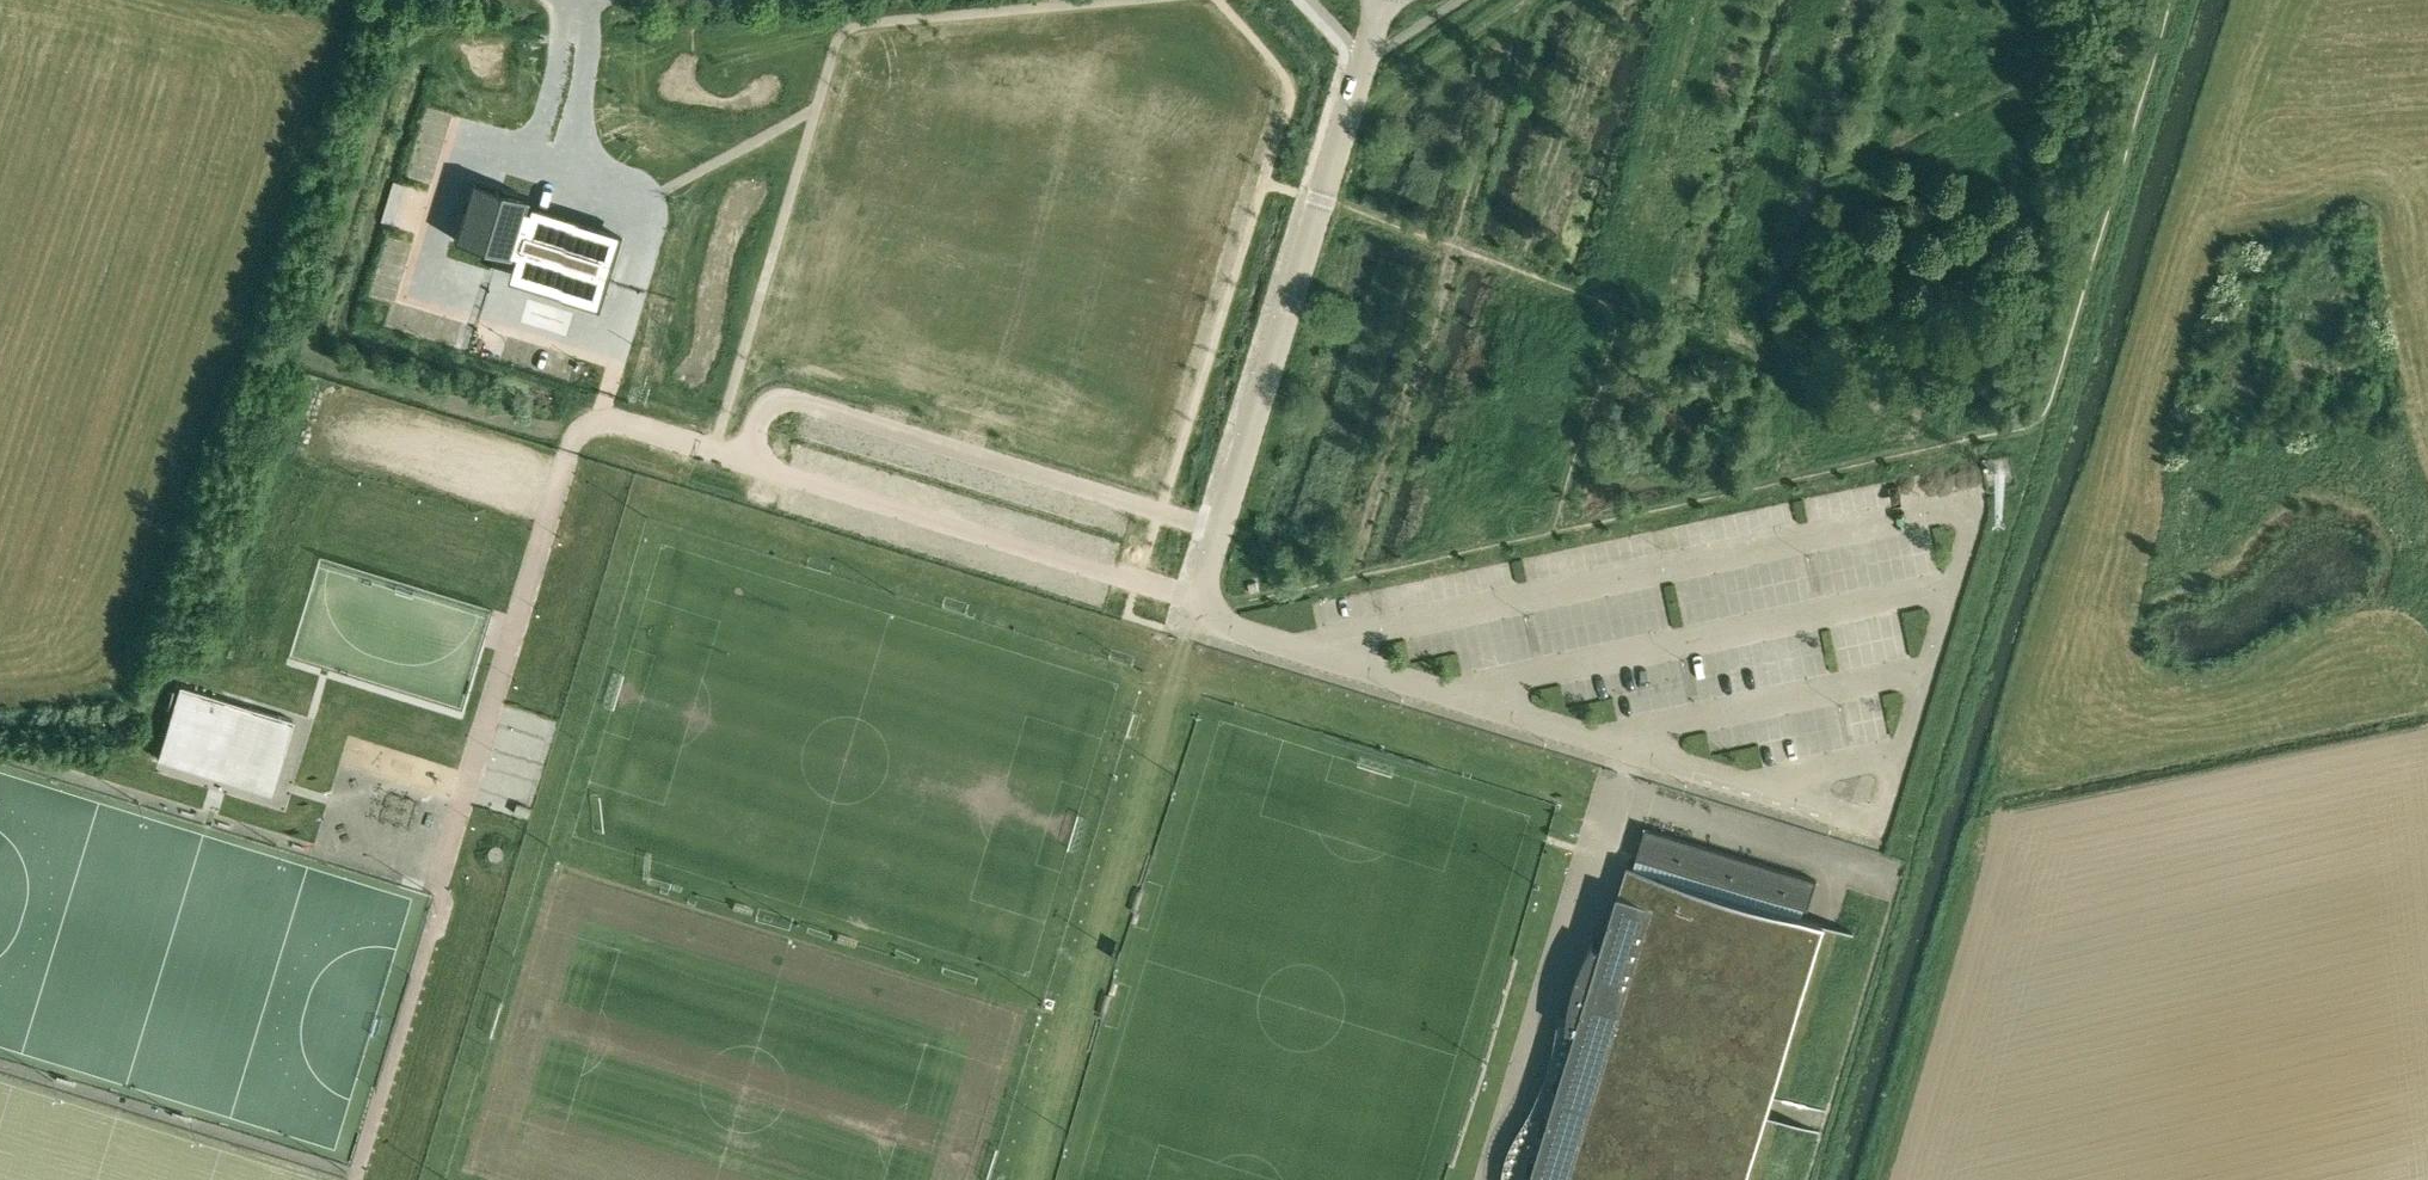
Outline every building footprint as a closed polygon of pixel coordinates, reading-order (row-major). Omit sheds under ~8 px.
[(462,209),(453,238),(513,256),(510,267),(605,296),(623,237),(524,208),(527,197),(471,180),(466,196),(468,196),(464,209),(462,209)] [(392,707),(449,712),(454,667),(396,662),(392,707)] [(162,744),(157,758),(159,759),(164,745),(276,779),(294,720),(180,685),(162,744)] [(1760,1116),(1814,1132),(1819,1134),(1820,1132),(1760,1114),(1766,1094),(1826,1112),(1826,1111),(1821,1109),(1767,1093),(1818,925),(1853,935),(1854,934),(1838,929),(1837,928),(1800,917),(1803,910),(1807,911),(1816,880),(1645,827),(1635,858),(1636,859),(1605,961),(1591,957),(1577,1001),(1571,999),(1571,998),(1569,998),(1569,1000),(1568,1003),(1568,1005),(1567,1008),(1567,1010),(1567,1013),(1566,1016),(1566,1018),(1566,1021),(1566,1023),(1565,1026),(1565,1028),(1565,1029),(1566,1028),(1567,1028),(1582,1033),(1537,1179),(1740,1179),(1760,1116)]
